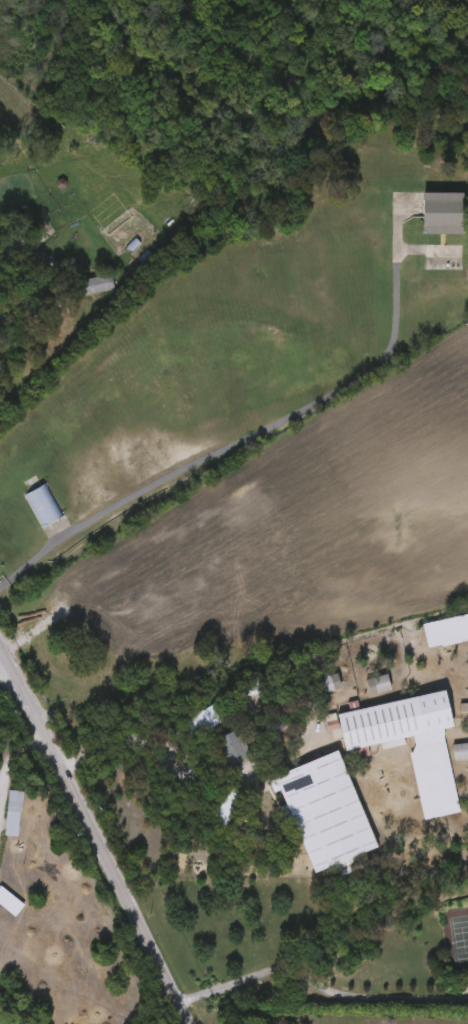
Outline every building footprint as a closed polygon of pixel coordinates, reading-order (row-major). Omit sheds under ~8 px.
[(462,193),(462,236),(420,236),(420,193),(462,193)] [(113,291),(82,295),(80,278),(111,274),(113,291)] [(41,527),(23,494),(44,483),(62,516),(41,527)] [(375,694),(371,678),(385,675),(389,691),(375,694)] [(317,695),(313,680),(328,676),(332,691),(317,695)] [(335,713),(415,699),(422,736),(342,751),(335,713)] [(216,739),(239,729),(251,757),(228,767),(216,739)] [(467,760),(452,761),(451,745),(465,744),(467,760)] [(373,849),(310,872),(290,815),(280,818),(277,809),(284,806),(272,775),(338,752),(373,849)] [(23,793),(15,837),(1,835),(10,790),(23,793)]
